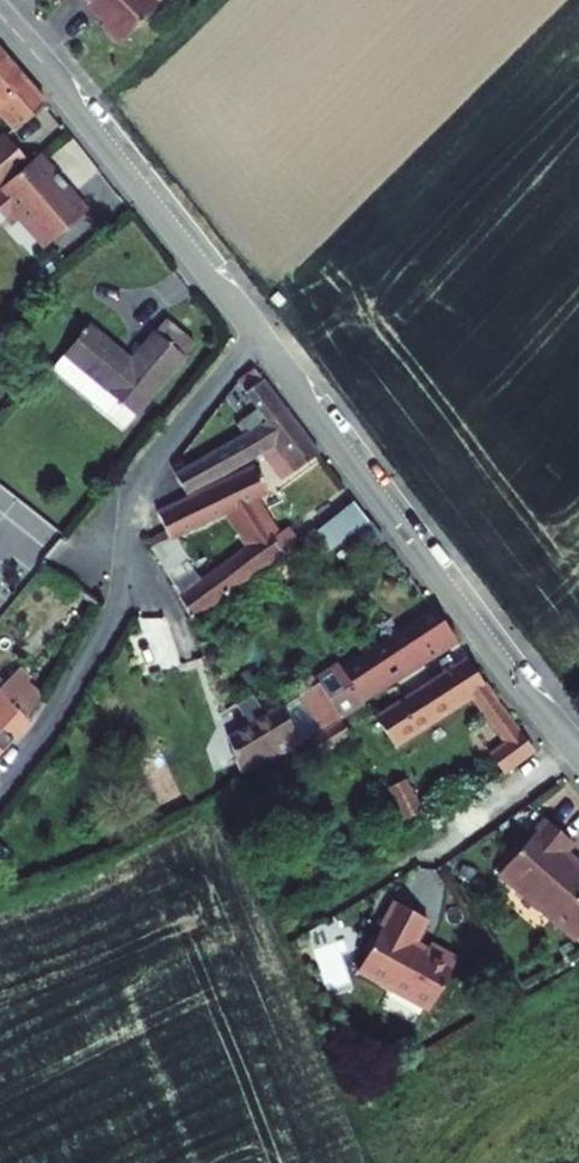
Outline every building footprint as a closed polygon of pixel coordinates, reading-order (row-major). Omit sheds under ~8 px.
[(99,22),(95,28),(115,45),(153,7),(145,0),(79,0),(99,22)] [(6,107),(31,86),(0,51),(0,100),(6,107)] [(3,132),(0,134),(0,215),(13,206),(42,242),(79,212),(58,186),(62,183),(53,171),(49,175),(32,154),(26,159),(3,132)] [(118,346),(86,323),(51,370),(127,428),(184,351),(150,328),(127,360),(114,352),(118,346)] [(325,455),(256,369),(239,384),(270,424),(253,437),(174,485),(184,503),(264,458),(273,473),(277,469),(289,483),(325,455)] [(260,471),(159,523),(176,550),(237,517),(261,549),(187,607),(201,629),(289,561),(292,566),(307,554),(298,541),(282,550),(253,509),(274,496),(260,471)] [(384,527),(367,506),(331,535),(345,558),(384,527)] [(176,550),(158,559),(174,585),(193,575),(176,550)] [(461,654),(437,622),(346,688),(355,703),(332,719),(321,701),(298,716),(322,750),(461,654)] [(489,663),(392,729),(413,756),(495,698),(526,741),(507,756),(518,770),(550,748),(489,663)] [(43,695),(15,672),(0,689),(0,746),(43,695)] [(286,724),(228,763),(244,797),(279,774),(276,770),(303,751),(286,724)] [(421,781),(402,793),(427,828),(444,817),(421,781)] [(525,837),(477,891),(553,960),(578,931),(578,901),(545,871),(552,862),(525,837)] [(417,923),(387,908),(351,976),(420,1013),(447,962),(420,947),(417,953),(404,947),(417,923)]
